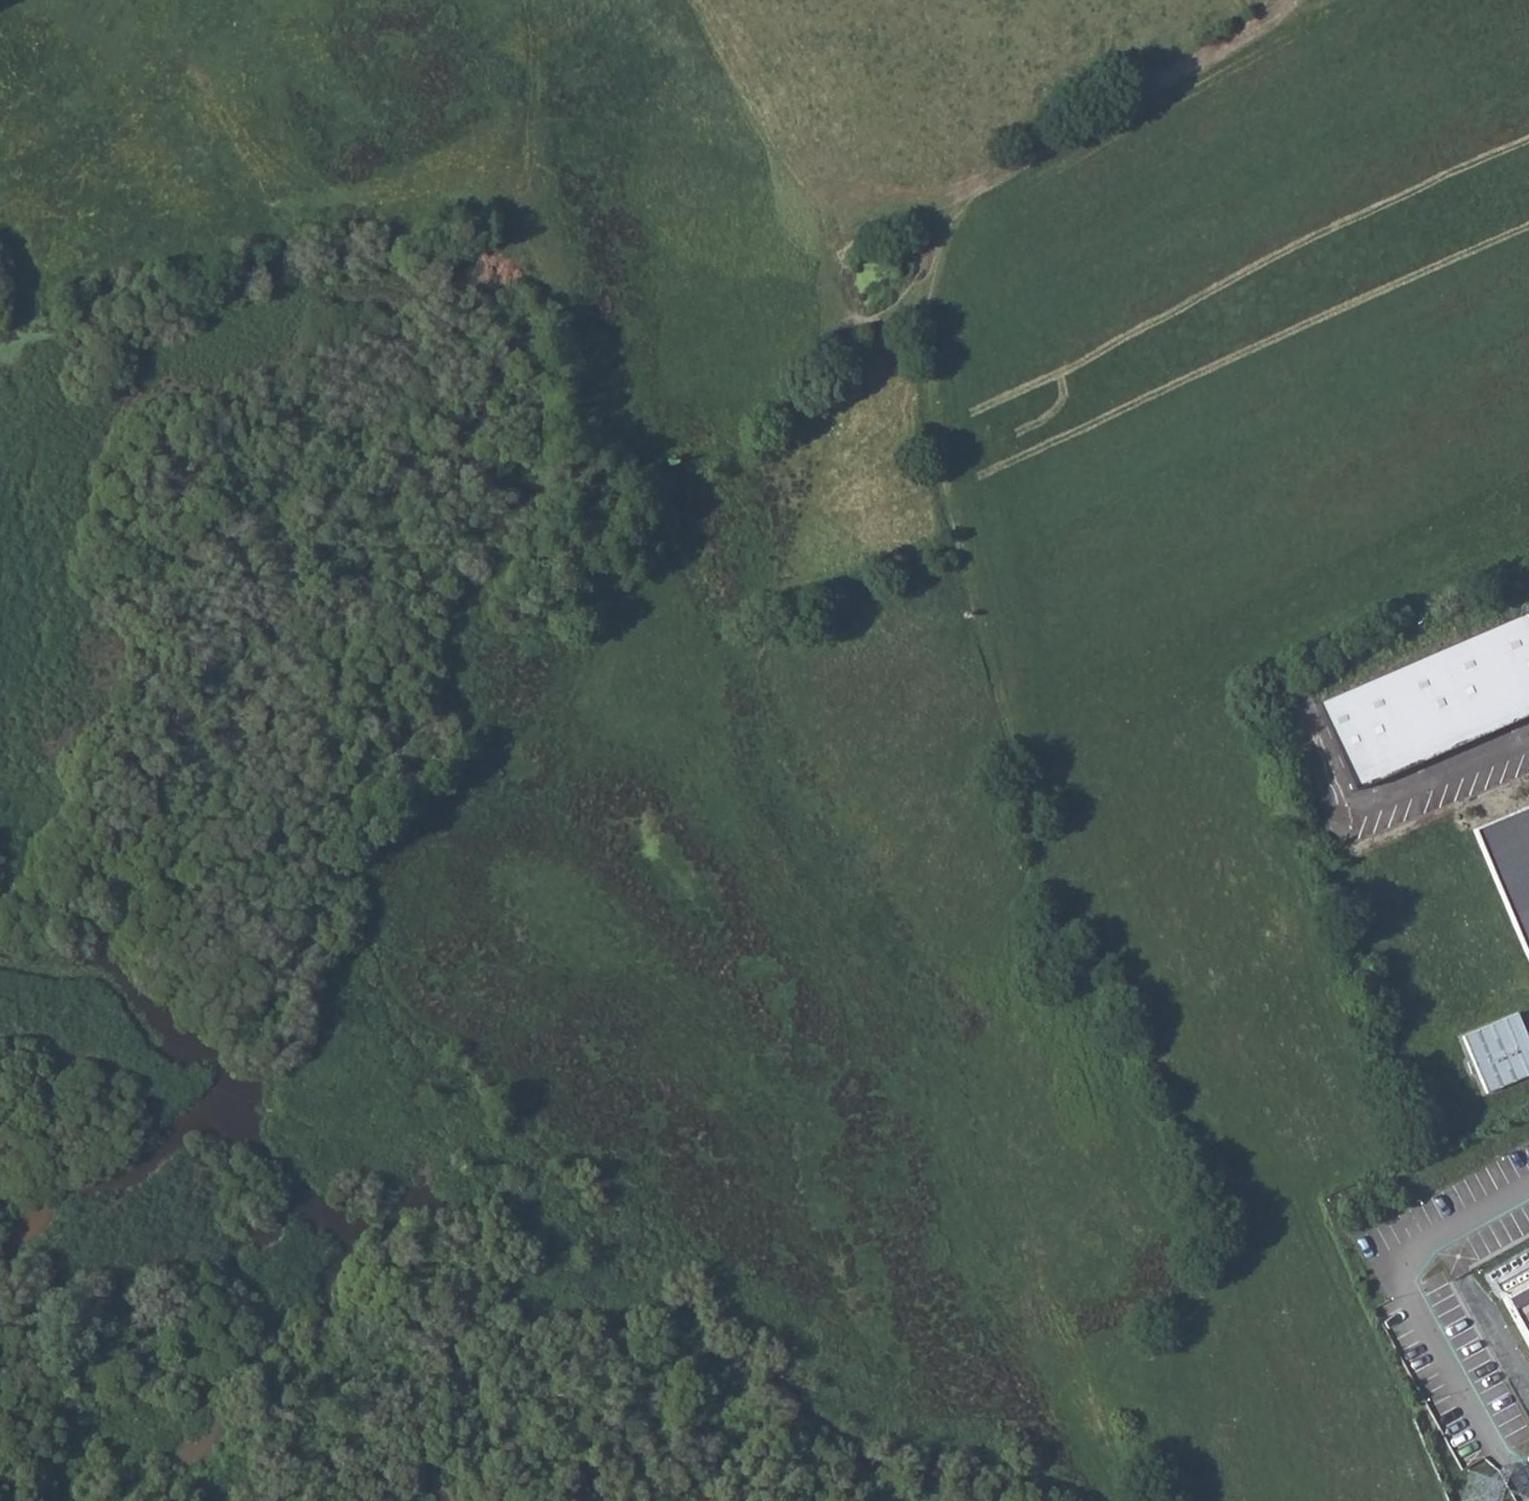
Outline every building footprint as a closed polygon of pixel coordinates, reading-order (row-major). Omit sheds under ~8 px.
[(1308,707),(1346,796),(1528,717),(1528,638),(1520,616),(1308,707)] [(1475,831),(1528,959),(1528,808),(1475,831)] [(1528,1038),(1517,1013),(1462,1037),(1488,1094),(1528,1076),(1528,1037),(1528,1038)] [(1460,1234),(1445,1240),(1460,1285),(1479,1275),(1460,1234)] [(1498,1293),(1528,1349),(1528,1276),(1498,1293)]
